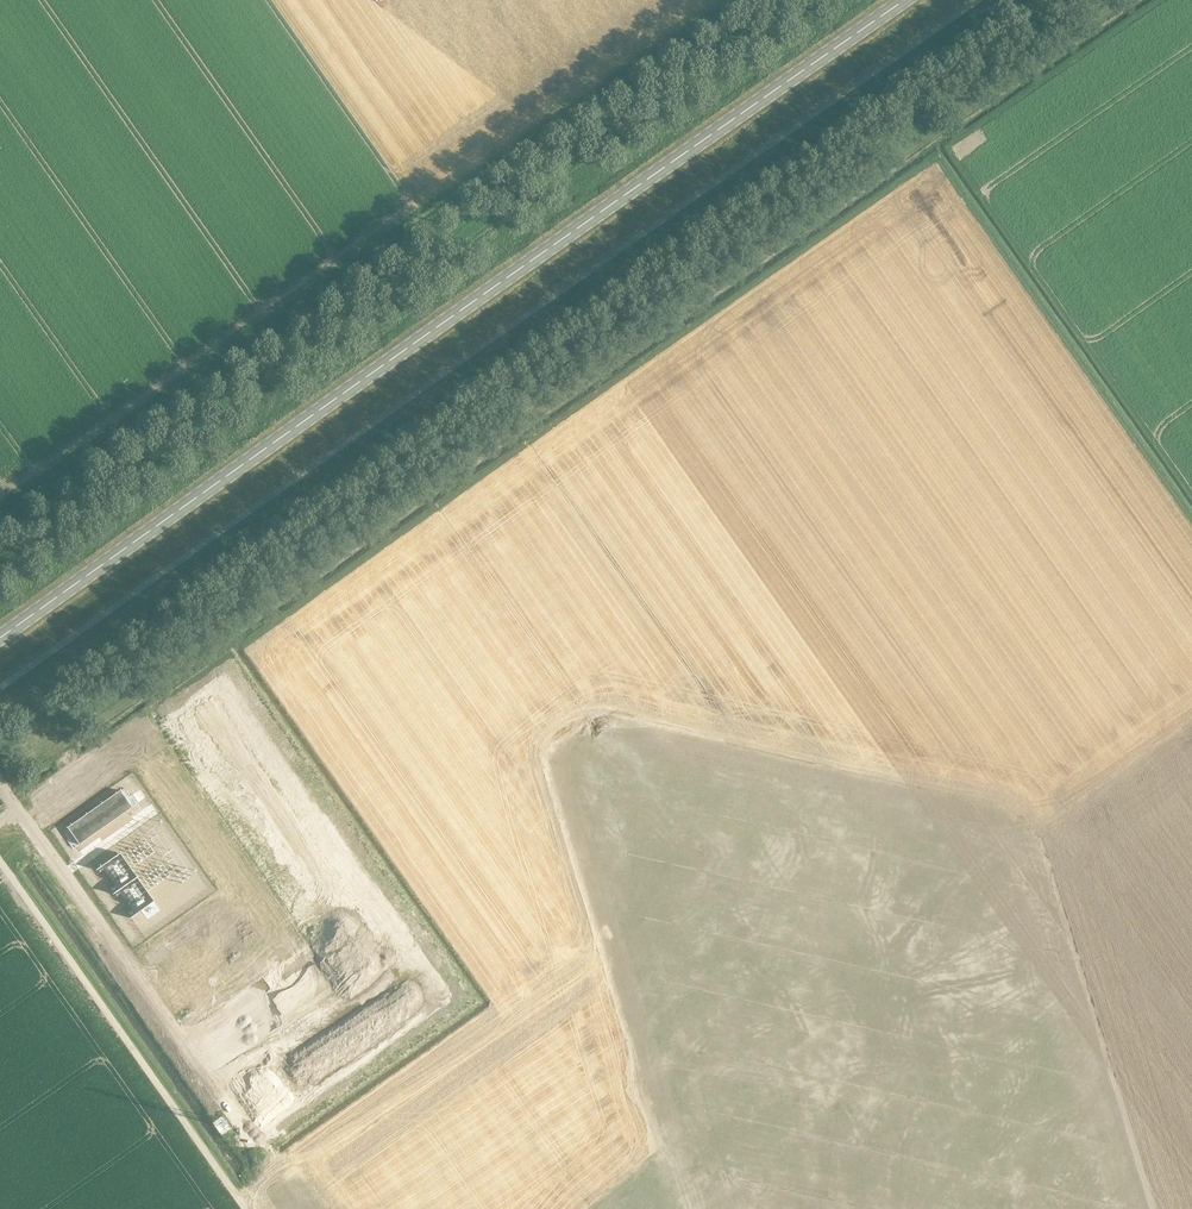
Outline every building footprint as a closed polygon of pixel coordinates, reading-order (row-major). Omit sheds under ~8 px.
[(119,754),(114,758),(122,770),(127,767),(119,754)] [(114,758),(109,761),(117,774),(122,771),(114,758)] [(107,771),(103,765),(98,768),(102,774),(107,771)] [(120,791),(67,828),(79,845),(132,807),(120,791)] [(66,799),(62,793),(58,796),(62,802),(66,799)] [(48,805),(43,808),(51,821),(56,818),(48,805)] [(42,809),(38,812),(46,824),(51,821),(42,809)] [(979,862),(961,864),(962,873),(980,871),(979,862)] [(744,914),(757,925),(761,921),(748,909),(744,914)] [(779,935),(775,916),(767,918),(768,922),(758,924),(761,938),(779,935)] [(172,922),(148,938),(152,943),(176,927),(172,922)] [(210,936),(204,940),(207,945),(213,941),(210,936)] [(195,946),(189,950),(192,955),(198,951),(195,946)] [(176,953),(171,956),(180,969),(184,966),(176,953)] [(224,956),(218,960),(221,965),(227,961),(224,956)] [(171,957),(166,960),(174,972),(179,969),(171,957)] [(160,964),(155,967),(164,980),(168,977),(160,964)] [(209,966),(203,970),(206,975),(212,971),(209,966)] [(155,968),(150,971),(158,984),(163,980),(155,968)] [(235,968),(230,971),(239,984),(244,981),(235,968)] [(230,972),(225,975),(234,988),(238,984),(230,972)] [(194,977),(188,981),(191,986),(197,982),(194,977)] [(218,980),(214,983),(222,996),(227,993),(218,980)] [(213,984),(208,987),(217,999),(221,996),(213,984)] [(180,987),(174,991),(177,996),(183,992),(180,987)] [(203,991),(198,994),(206,1007),(211,1004),(203,991)] [(197,995),(193,998),(201,1011),(206,1007),(197,995)] [(187,1003),(182,1006),(191,1018),(196,1015),(187,1003)] [(182,1006),(177,1009),(186,1022),(190,1019),(182,1006)] [(805,1017),(812,1021),(818,1011),(811,1006),(805,1017)] [(851,1023),(858,1027),(862,1021),(855,1017),(851,1023)] [(800,1035),(805,1024),(797,1021),(792,1031),(800,1035)] [(768,1053),(774,1060),(793,1041),(787,1035),(768,1053)] [(947,1095),(943,1100),(956,1111),(960,1107),(947,1095)] [(655,1207),(662,1208),(664,1208),(666,1202),(657,1199),(655,1207)]
